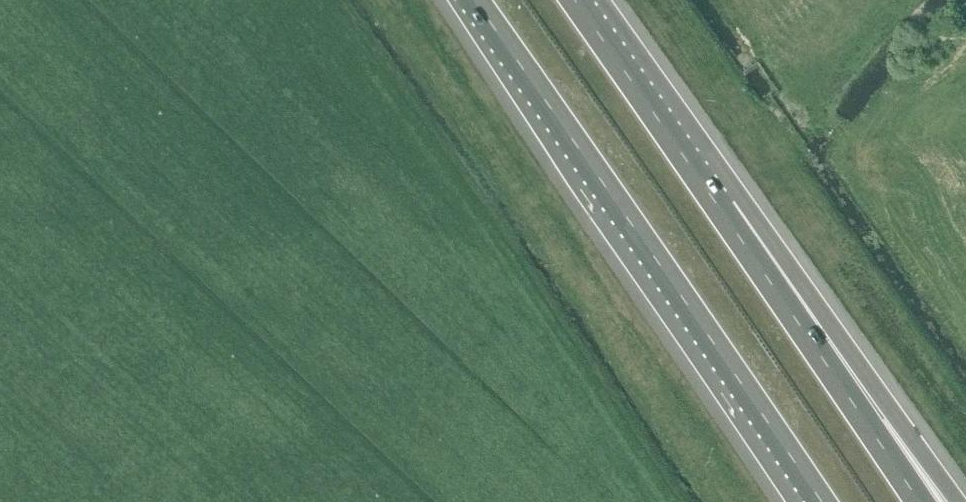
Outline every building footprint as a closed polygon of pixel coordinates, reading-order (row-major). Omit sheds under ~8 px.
[(747,229),(763,242),(770,234),(754,220),(747,229)]
